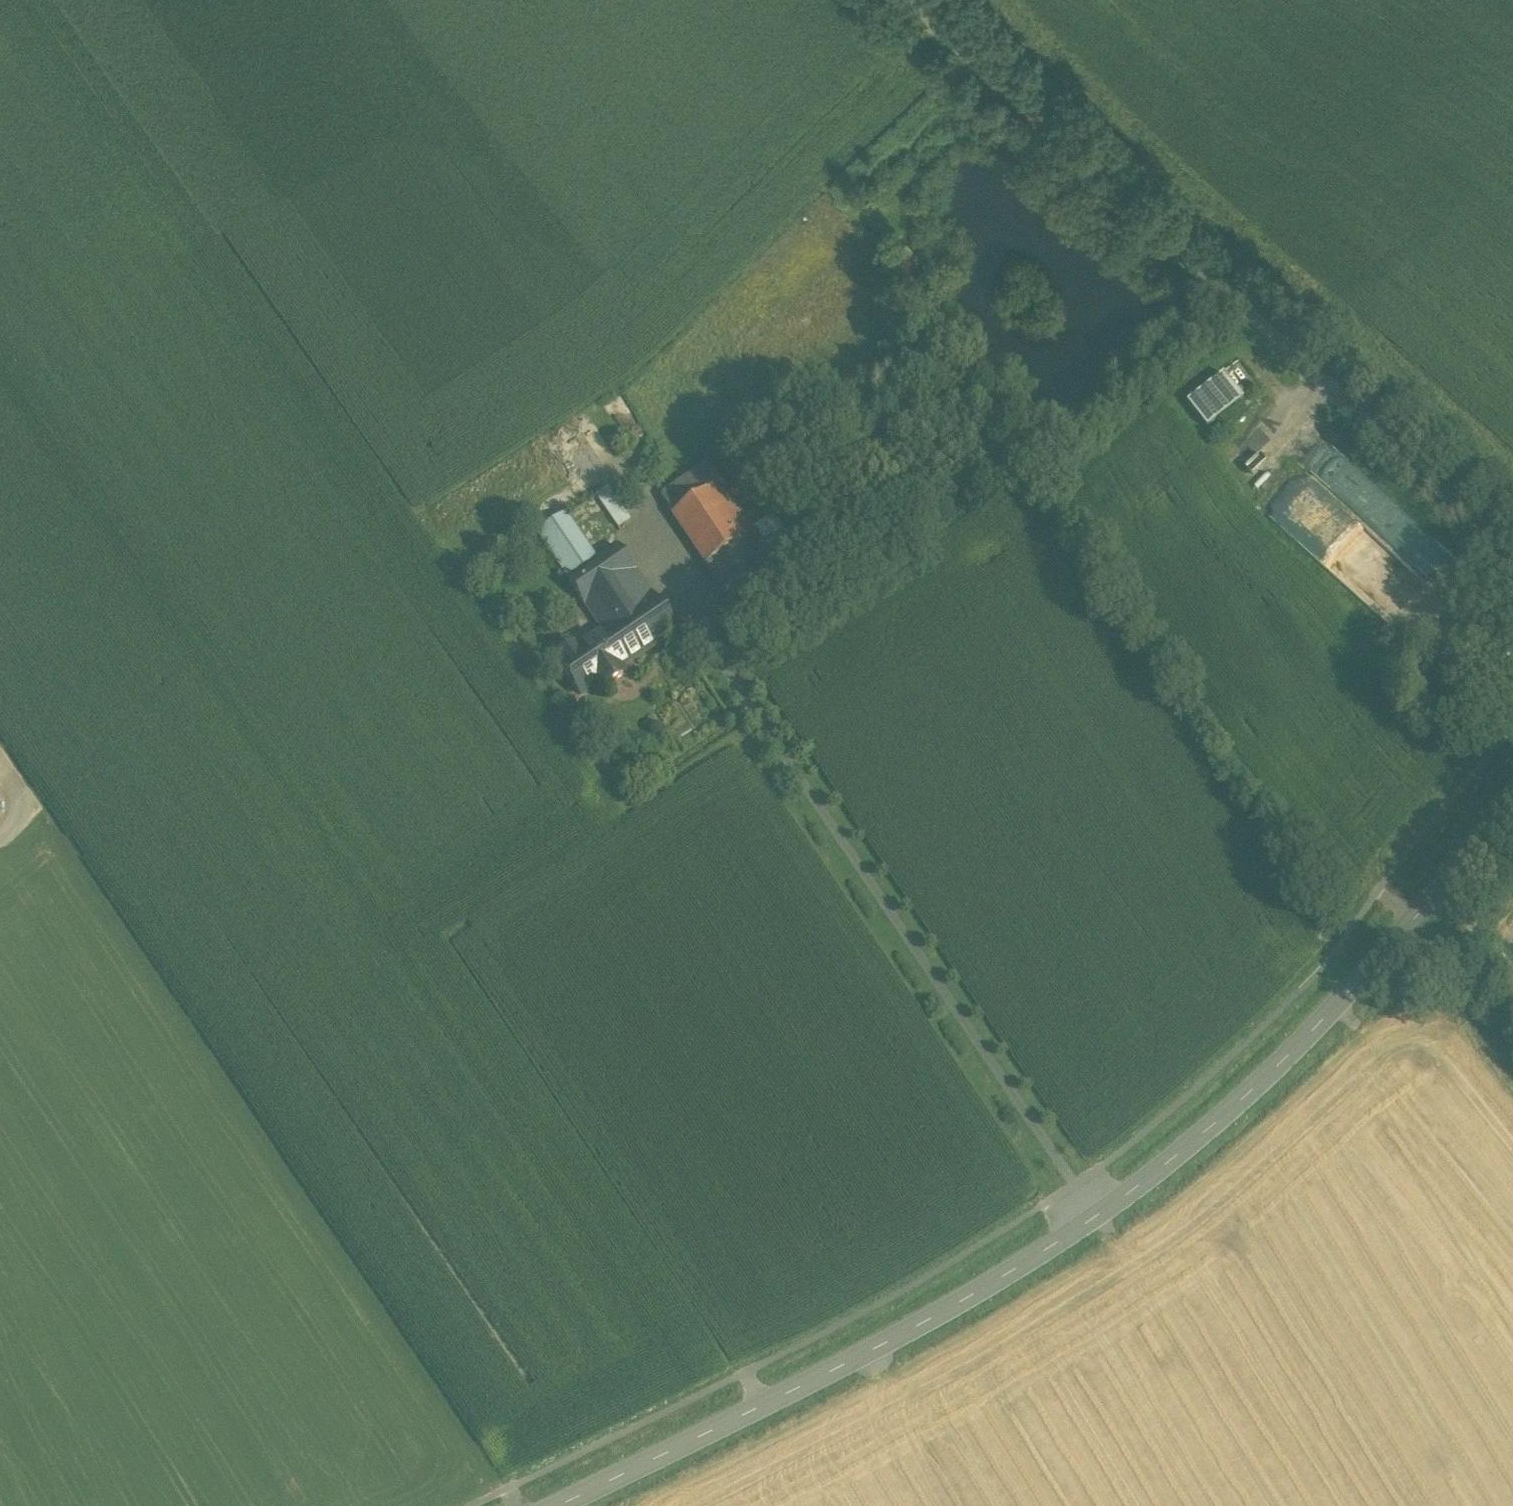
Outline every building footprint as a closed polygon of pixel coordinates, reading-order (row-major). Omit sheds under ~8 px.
[(711,468),(665,499),(755,631),(801,600),(711,468)] [(555,652),(585,697),(601,686),(605,693),(627,678),(623,671),(679,634),(621,549),(597,565),(566,520),(543,536),(610,634),(582,653),(573,640),(555,652)] [(0,811),(0,833),(11,822),(0,811)]
